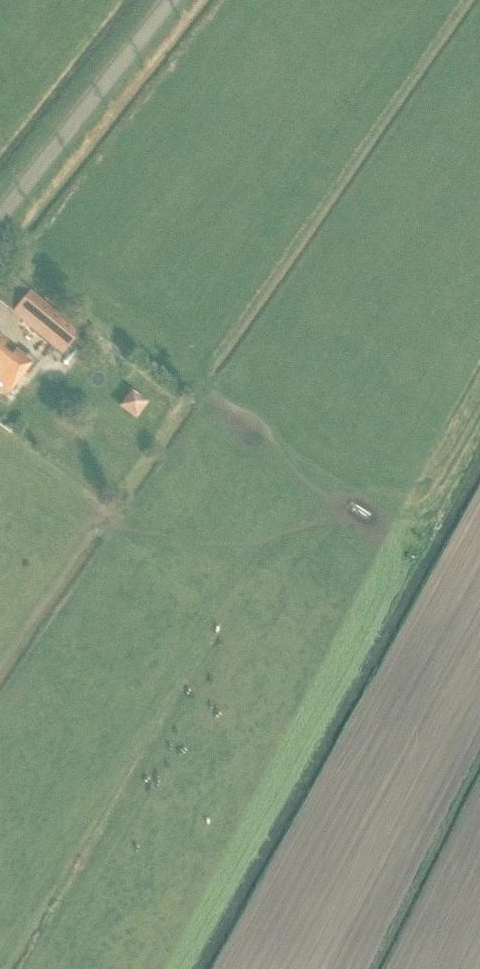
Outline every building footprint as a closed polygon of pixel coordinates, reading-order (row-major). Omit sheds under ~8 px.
[(64,354),(80,335),(30,293),(14,312),(64,354)] [(1,393),(11,381),(14,383),(30,364),(27,361),(0,339),(0,392),(1,393)] [(135,387),(122,405),(139,418),(152,400),(135,387)]
